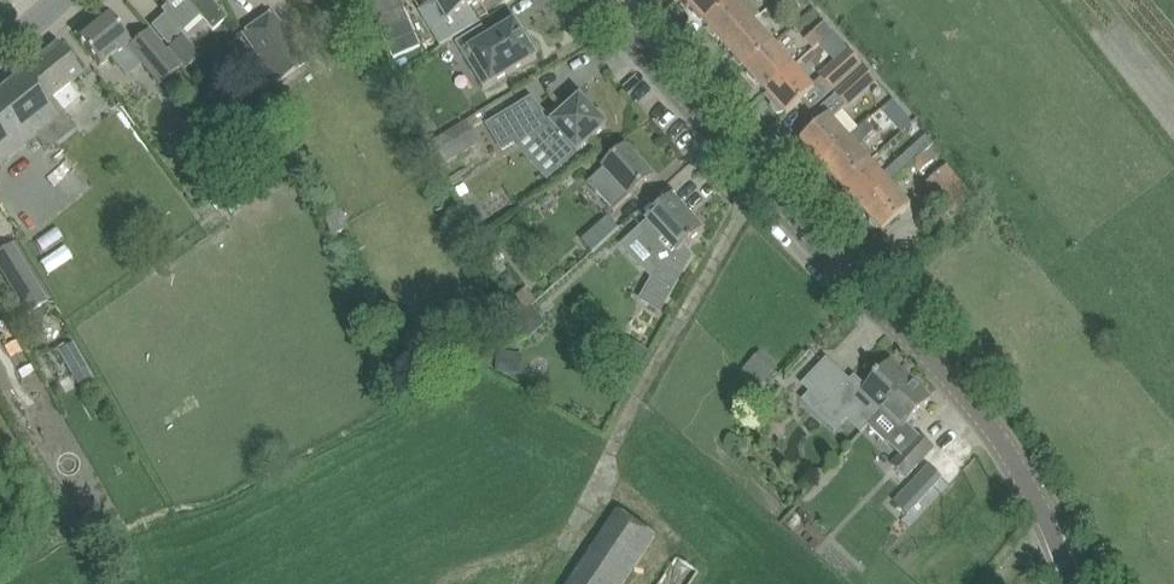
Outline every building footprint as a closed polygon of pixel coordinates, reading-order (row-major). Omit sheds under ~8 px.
[(227,17),(212,0),(161,0),(180,20),(187,15),(192,21),(199,15),(212,30),(227,17)] [(420,10),(442,46),(481,22),(472,7),(482,1),(482,0),(436,0),(420,10)] [(686,1),(696,12),(694,14),(701,22),(703,20),(706,23),(733,0),(687,0),(686,1)] [(706,23),(710,27),(707,29),(714,37),(717,35),(726,46),(754,21),(735,0),(733,0),(706,23)] [(775,3),(779,7),(782,12),(796,0),(798,3),(804,10),(811,5),(807,0),(778,0),(775,3)] [(130,45),(128,43),(131,41),(106,11),(76,35),(100,65),(112,55),(129,76),(145,63),(162,84),(181,70),(149,30),(130,45)] [(277,83),(307,62),(272,11),(242,31),(277,83)] [(754,21),(726,46),(736,57),(734,59),(741,67),(743,65),(746,69),(774,44),(754,21)] [(483,27),(456,43),(484,88),(536,57),(534,54),(537,49),(530,39),(525,39),(516,24),(491,39),(483,27)] [(806,39),(814,48),(827,36),(819,27),(806,39)] [(186,69),(202,56),(185,35),(169,49),(186,69)] [(0,89),(0,164),(65,112),(62,109),(77,96),(81,94),(72,83),(83,74),(73,62),(58,43),(0,89)] [(774,44),(746,69),(750,72),(747,74),(754,82),(757,80),(766,91),(794,66),(774,44)] [(835,63),(820,76),(822,78),(833,91),(834,90),(863,64),(850,50),(835,63)] [(794,66),(766,91),(775,101),(773,103),(772,107),(778,114),(783,113),(784,111),(787,115),(815,90),(794,66)] [(866,68),(837,94),(847,106),(848,106),(849,108),(878,82),(866,68)] [(532,98),(488,125),(503,149),(514,143),(536,129),(550,143),(545,148),(558,162),(562,166),(578,152),(585,146),(589,142),(607,126),(605,124),(607,122),(607,118),(601,112),(598,111),(595,113),(581,98),(566,111),(563,107),(547,116),(532,98)] [(894,100),(882,111),(891,121),(903,110),(894,100)] [(821,123),(801,141),(805,145),(802,147),(810,155),(812,153),(821,163),(822,164),(849,139),(833,122),(828,116),(821,123)] [(465,121),(427,145),(440,165),(478,141),(465,121)] [(849,139),(822,164),(832,175),(830,176),(837,184),(838,184),(839,183),(843,187),(870,162),(857,147),(875,131),(867,122),(859,129),(849,139)] [(927,136),(907,154),(914,162),(927,150),(928,150),(934,144),(927,136)] [(629,194),(631,196),(653,176),(626,147),(589,183),(613,210),(629,194)] [(927,150),(914,162),(914,163),(922,171),(936,159),(928,150),(927,150)] [(870,162),(843,187),(845,190),(844,191),(843,192),(851,200),(853,198),(862,208),(863,209),(890,185),(903,173),(895,164),(882,176),(870,162)] [(945,167),(927,183),(946,205),(964,189),(945,167)] [(890,185),(863,209),(872,220),(871,220),(870,221),(877,229),(878,228),(879,228),(883,232),(901,216),(911,207),(890,185)] [(650,220),(642,228),(647,234),(643,238),(658,255),(652,261),(659,269),(653,280),(642,299),(662,310),(682,274),(692,257),(683,247),(686,245),(702,230),(699,227),(702,225),(693,215),(690,217),(673,198),(655,215),(649,220),(650,220)] [(337,208),(324,214),(336,240),(350,233),(337,208)] [(593,251),(618,229),(609,218),(584,241),(593,251)] [(47,302),(12,244),(0,251),(0,266),(28,313),(47,302)] [(527,287),(510,300),(521,314),(533,305),(538,301),(527,287)] [(521,314),(515,319),(529,336),(547,321),(533,305),(521,314)] [(619,348),(613,360),(636,373),(649,351),(632,341),(626,351),(619,348)] [(73,374),(87,366),(73,342),(59,350),(73,374)] [(794,366),(803,374),(817,359),(808,350),(794,366)] [(498,352),(496,372),(513,374),(515,354),(498,352)] [(760,354),(742,372),(759,388),(776,369),(760,354)] [(827,359),(807,380),(831,402),(832,404),(852,383),(851,381),(827,359)] [(831,402),(826,407),(843,423),(848,418),(862,431),(868,425),(882,411),(912,380),(891,360),(866,387),(855,377),(851,381),(852,383),(832,404),(831,402)] [(882,411),(868,425),(888,445),(889,444),(901,455),(919,435),(908,424),(932,399),(912,380),(882,411)] [(901,455),(892,465),(906,478),(918,466),(929,455),(935,448),(921,434),(919,435),(901,455)] [(929,465),(894,502),(899,506),(909,516),(943,479),(932,468),(929,465)] [(657,536),(618,510),(569,583),(624,583),(657,536)] [(690,570),(672,559),(656,583),(681,583),(690,570)]
